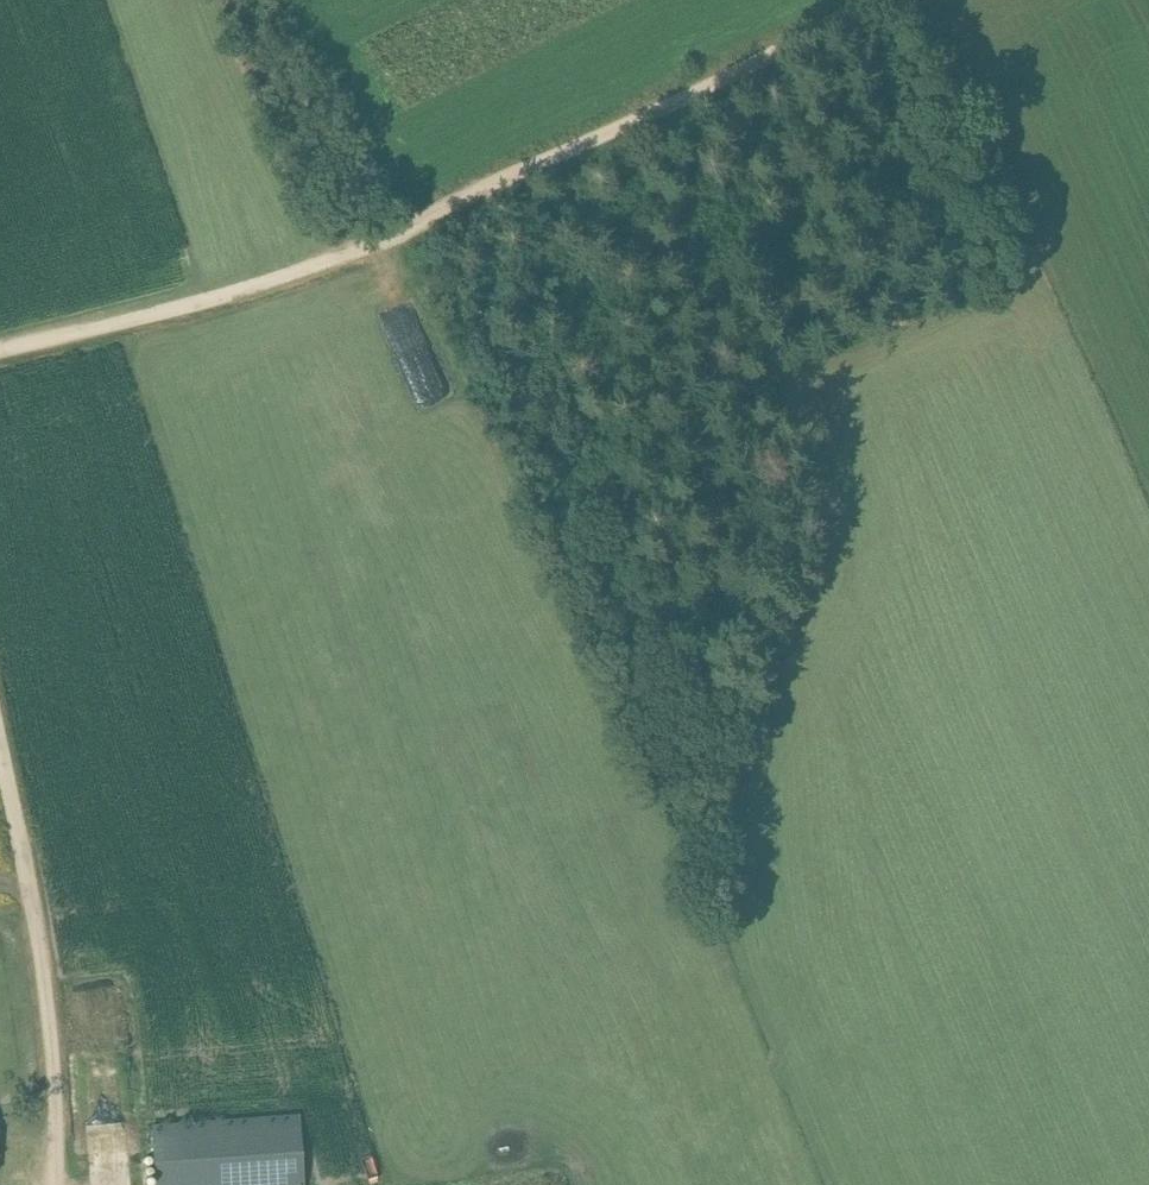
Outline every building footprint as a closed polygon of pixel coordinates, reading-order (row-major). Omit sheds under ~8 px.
[(301,1117),(152,1127),(156,1184),(305,1184),(301,1117)]
